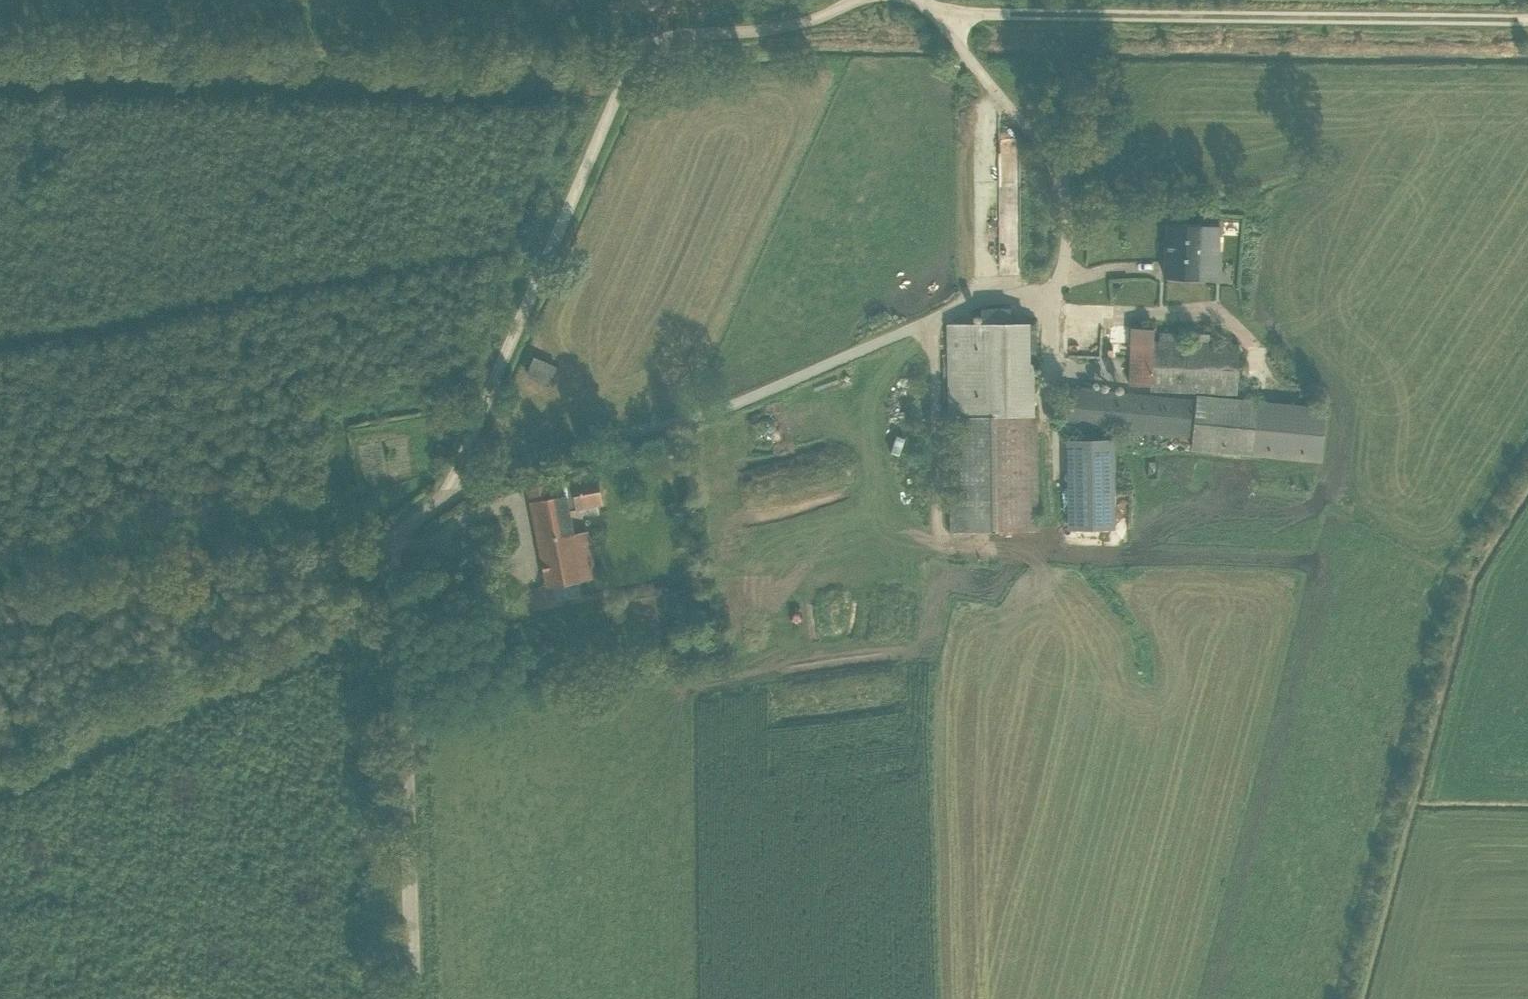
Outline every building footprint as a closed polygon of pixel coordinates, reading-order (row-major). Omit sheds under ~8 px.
[(1165,283),(1217,283),(1218,217),(1166,216),(1165,283)] [(986,236),(985,271),(1001,272),(1002,237),(986,236)] [(947,534),(1036,532),(1031,327),(1010,328),(1009,312),(980,312),(980,327),(942,328),(947,534)] [(1189,457),(1322,467),(1327,410),(1234,403),(1238,348),(1181,344),(1181,335),(1133,332),(1128,393),(1067,388),(1064,432),(1190,441),(1189,457)] [(510,374),(534,385),(543,365),(520,354),(510,374)] [(1068,532),(1113,532),(1113,445),(1068,445),(1068,532)] [(652,451),(637,453),(639,465),(653,463),(652,451)] [(579,512),(601,506),(595,483),(573,488),(579,512)] [(547,590),(596,580),(588,542),(577,545),(565,488),(528,495),(547,590)]
